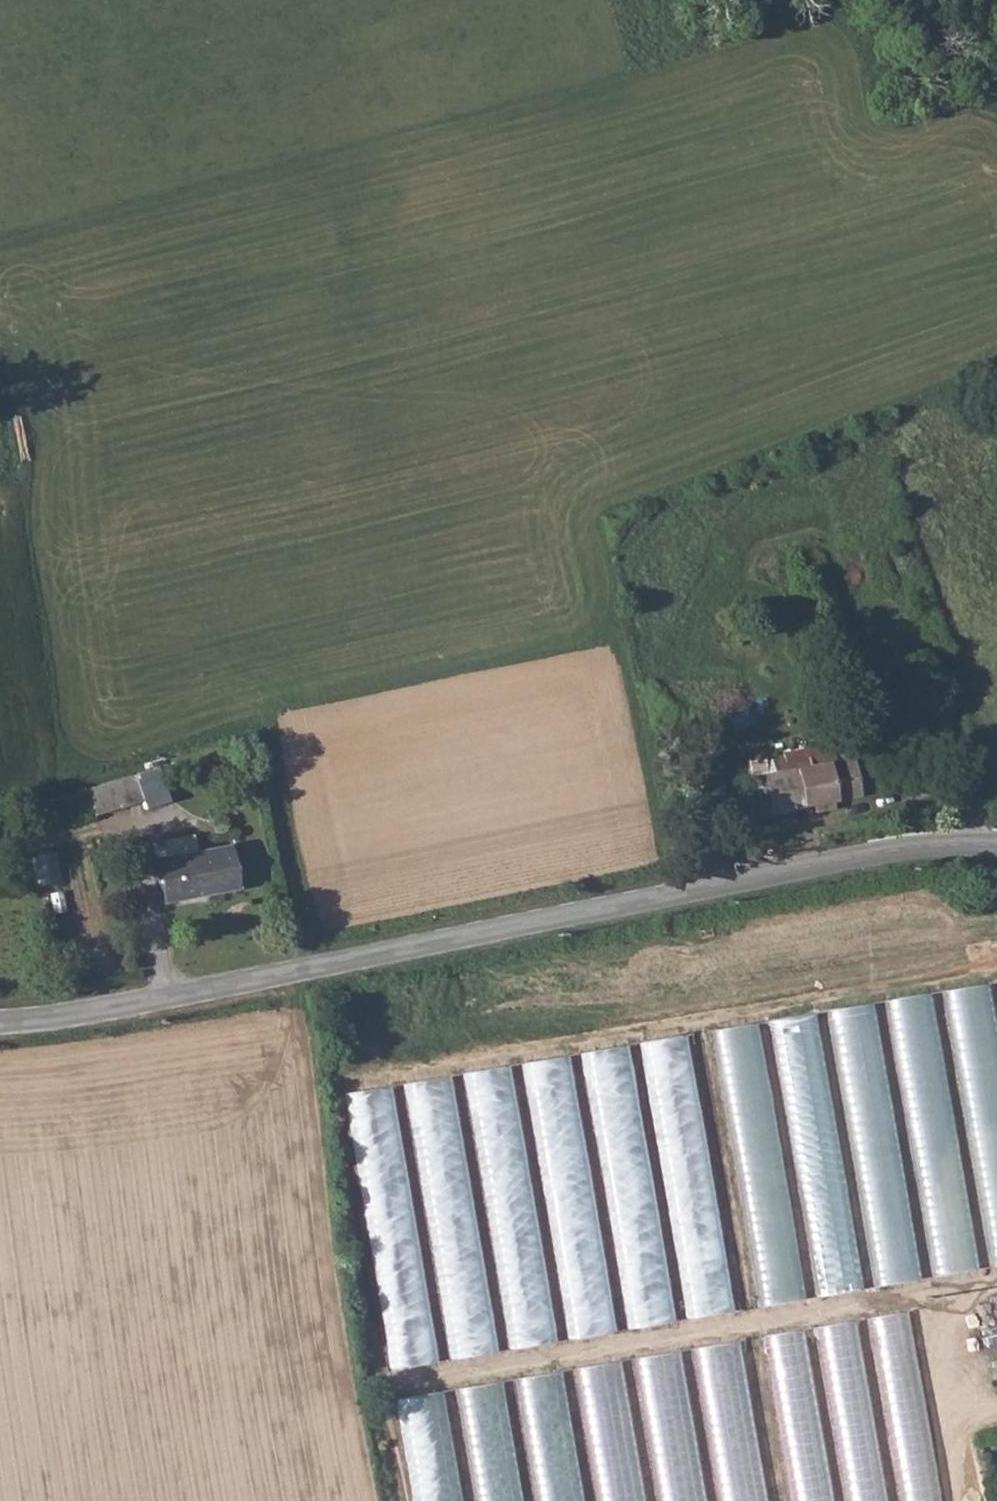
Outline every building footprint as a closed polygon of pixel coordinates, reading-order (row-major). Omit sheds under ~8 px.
[(807,767),(805,754),(804,750),(779,754),(783,772),(748,779),(750,787),(738,790),(741,805),(752,803),(755,814),(809,804),(831,801),(858,796),(851,759),(831,763),(807,767)] [(135,779),(87,792),(96,818),(142,804),(135,779)] [(231,848),(156,862),(164,904),(239,890),(231,848)] [(38,883),(62,879),(57,851),(33,855),(38,883)] [(382,1289),(391,1366),(437,1361),(428,1287),(391,1292),(391,1288),(382,1289)] [(914,1308),(872,1314),(887,1417),(893,1416),(897,1443),(893,1443),(896,1460),(919,1457),(926,1500),(942,1500),(914,1308)] [(500,1351),(497,1311),(449,1314),(451,1354),(500,1351)] [(512,1321),(517,1347),(559,1339),(554,1311),(532,1315),(533,1317),(512,1321)] [(854,1319),(821,1326),(828,1367),(862,1361),(854,1319)]
